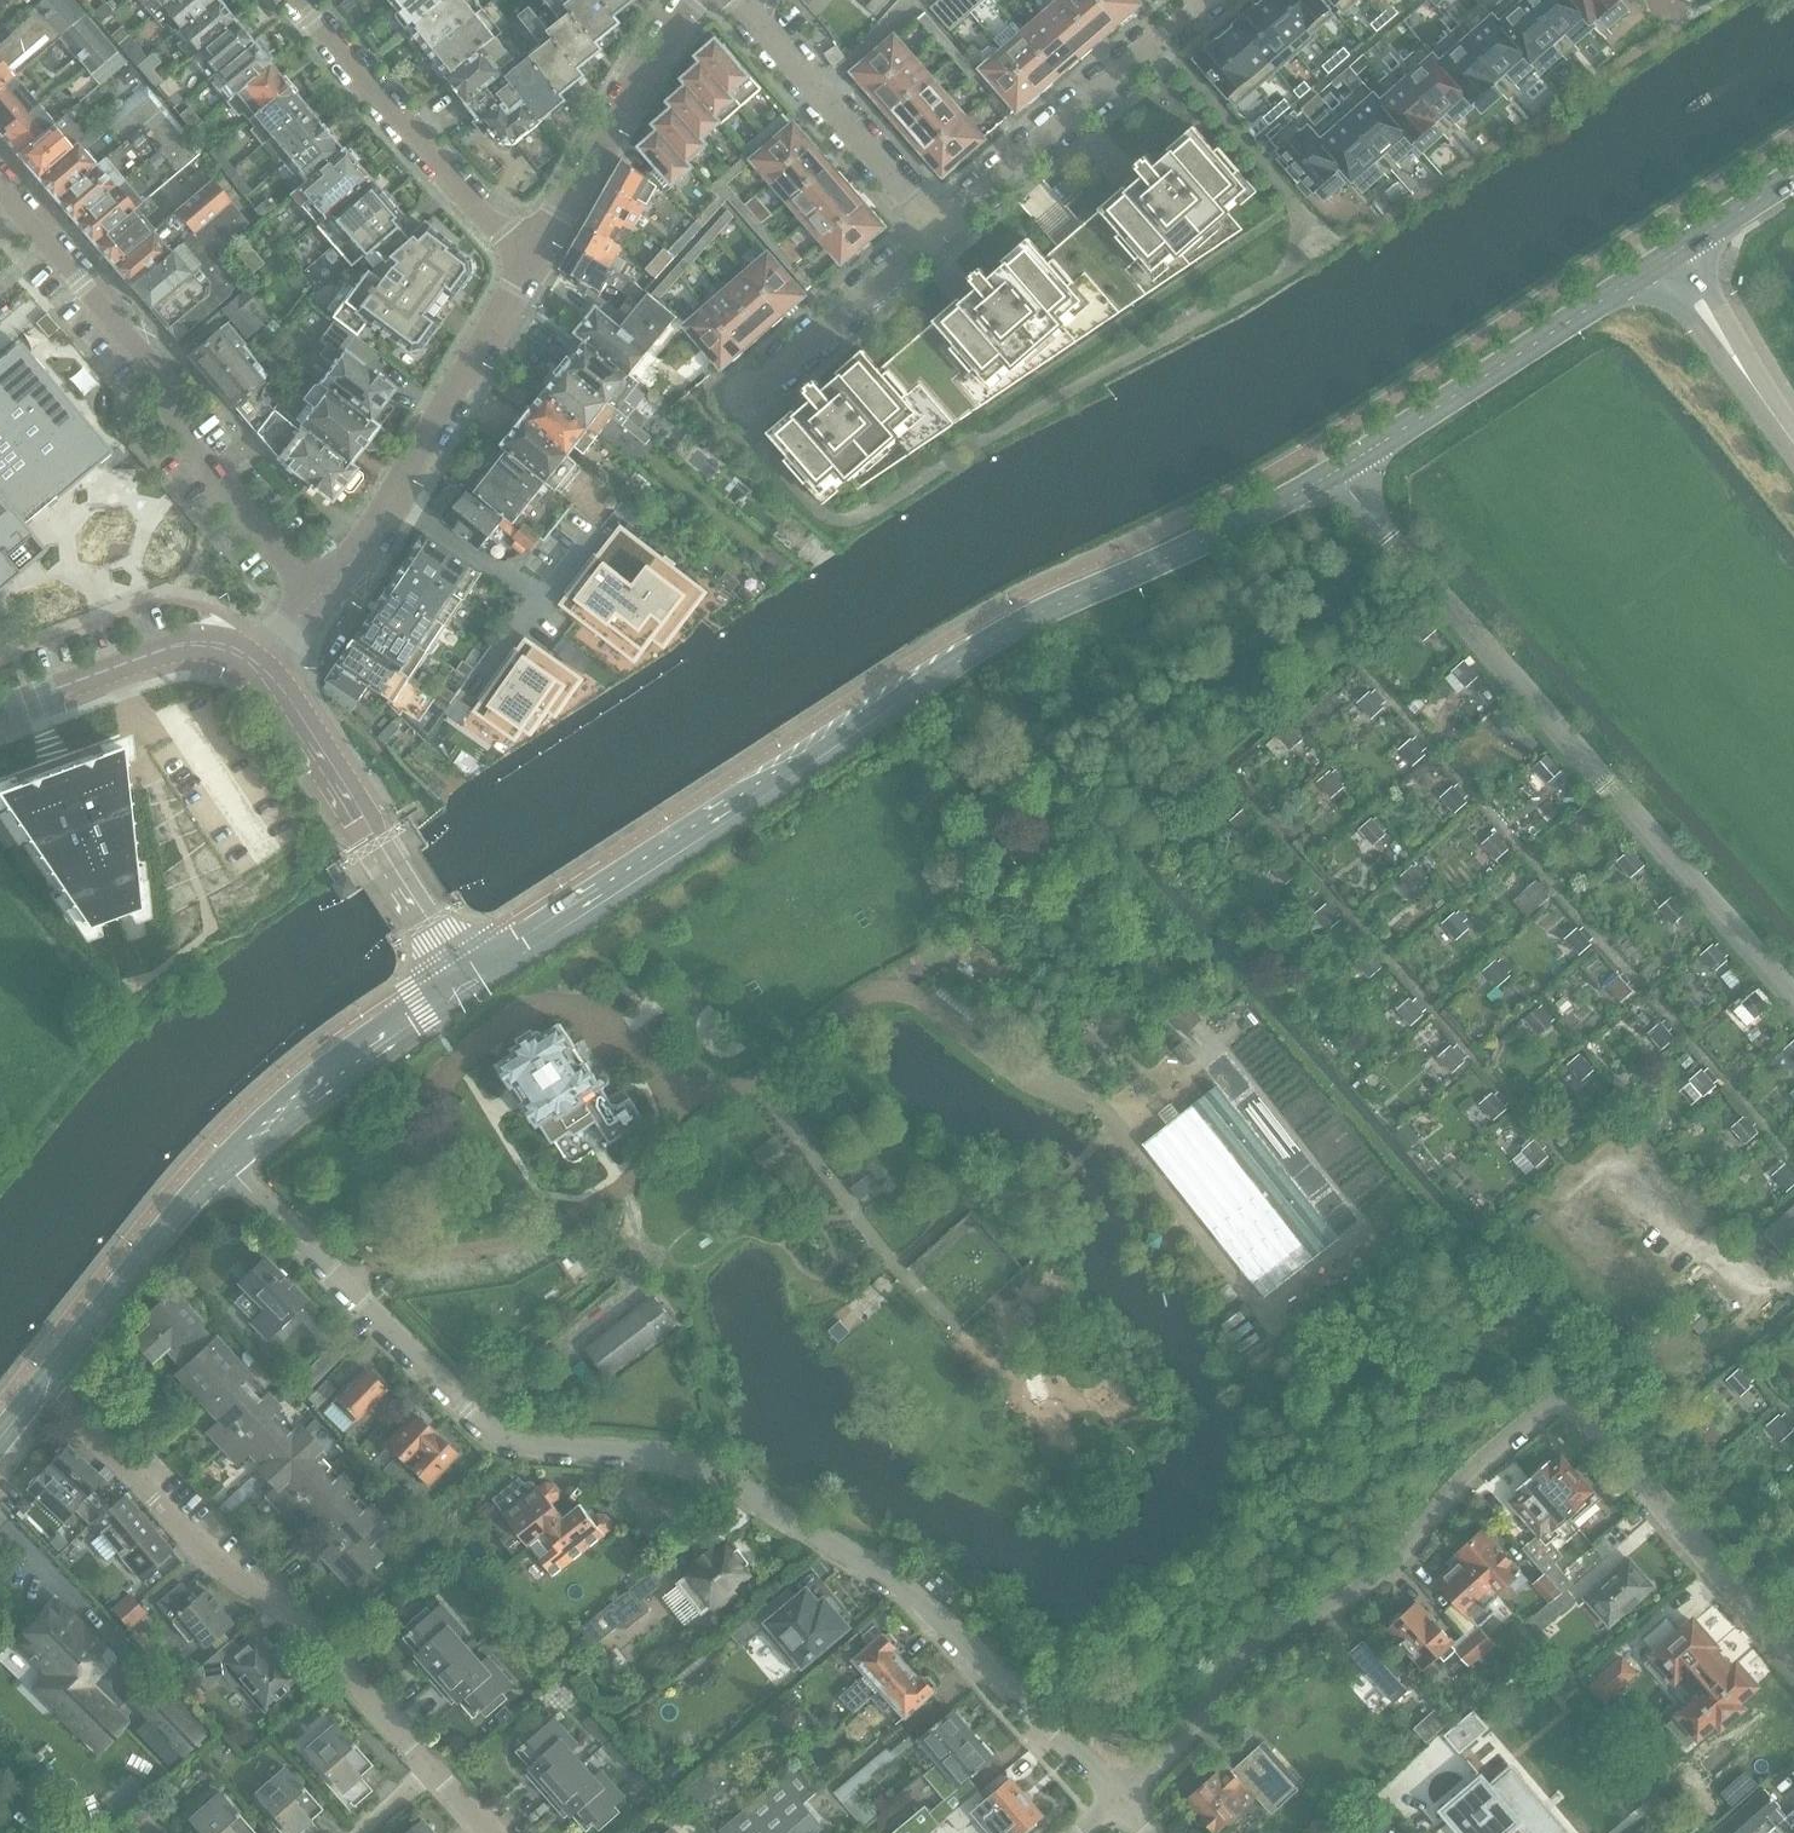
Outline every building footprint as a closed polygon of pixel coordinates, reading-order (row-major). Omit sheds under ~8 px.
[(11,75),(59,34),(83,13),(72,0),(45,0),(0,38),(0,84),(11,75)] [(142,1),(152,13),(168,0),(141,0),(142,1)] [(213,0),(168,0),(152,13),(163,27),(167,23),(174,32),(213,0)] [(233,19),(217,0),(213,0),(174,32),(180,40),(176,43),(187,57),(190,54),(233,19)] [(394,3),(400,11),(396,14),(396,17),(407,31),(446,0),(397,0),(394,3)] [(477,0),(446,0),(407,31),(407,34),(416,46),(424,44),(430,52),(484,8),(482,6),(477,0)] [(548,27),(581,69),(604,50),(598,43),(565,1),(565,0),(545,0),(559,19),(548,27)] [(598,43),(622,24),(616,17),(603,0),(567,0),(565,1),(598,43)] [(616,17),(637,0),(603,0),(616,17)] [(889,0),(872,0),(866,7),(876,15),(889,0)] [(970,13),(959,0),(939,0),(930,8),(950,30),(970,13)] [(985,0),(959,0),(970,13),(985,0)] [(1089,45),(1096,39),(1063,0),(1043,17),(1080,60),(1092,49),(1089,45)] [(1119,25),(1097,0),(1063,0),(1096,39),(1103,33),(1106,36),(1119,25)] [(1137,4),(1134,0),(1097,0),(1119,25),(1132,14),(1129,11),(1137,4)] [(1312,33),(1284,0),(1266,0),(1257,8),(1256,8),(1296,54),(1315,38),(1311,34),(1312,33)] [(1312,33),(1333,15),(1320,0),(1284,0),(1312,33)] [(1359,0),(1332,0),(1343,13),(1359,0)] [(1559,38),(1526,0),(1514,0),(1494,17),(1526,54),(1524,56),(1531,63),(1559,38)] [(1597,17),(1582,0),(1526,0),(1559,38),(1583,16),(1590,24),(1597,17)] [(1597,17),(1598,18),(1619,0),(1582,0),(1597,17)] [(90,13),(97,22),(111,11),(103,2),(90,13)] [(581,69),(548,27),(530,4),(518,14),(543,45),(530,55),(563,95),(586,76),(581,69)] [(1392,5),(1381,15),(1388,23),(1398,13),(1392,5)] [(1235,25),(1236,26),(1236,25),(1276,71),(1296,54),(1256,8),(1257,8),(1256,6),(1235,25)] [(442,78),(446,77),(481,49),(483,47),(488,43),(497,36),(502,32),(484,8),(430,52),(437,60),(433,67),(442,78)] [(1415,10),(1404,20),(1410,28),(1422,18),(1415,10)] [(983,67),(977,72),(925,12),(918,18),(972,80),(977,75),(1011,113),(1017,108),(983,69),(984,69),(983,67)] [(77,56),(102,35),(83,13),(59,34),(75,53),(77,56)] [(1388,23),(1381,15),(1370,24),(1377,32),(1388,23)] [(1466,39),(1500,77),(1524,56),(1526,54),(1494,17),(1493,15),(1466,39)] [(1068,70),(1080,60),(1043,17),(1023,34),(1057,73),(1065,66),(1068,70)] [(208,77),(251,42),(233,19),(190,54),(208,77)] [(1410,28),(1404,20),(1395,27),(1400,33),(1405,34),(1411,29),(1410,28)] [(121,24),(109,33),(111,36),(116,42),(128,33),(121,24)] [(1236,25),(1236,26),(1227,34),(1218,42),(1217,43),(1256,88),(1276,71),(1236,25)] [(1050,80),(1057,73),(1023,34),(1004,52),(1040,94),(1053,83),(1050,80)] [(102,35),(77,56),(100,83),(124,61),(102,35)] [(146,55),(142,50),(129,35),(118,45),(135,64),(146,55)] [(568,101),(563,95),(530,55),(517,62),(497,36),(488,43),(483,47),(503,72),(504,73),(524,98),(543,121),(568,101)] [(741,107),(761,89),(717,38),(712,42),(711,42),(711,43),(696,56),(701,62),(741,107)] [(913,61),(895,40),(894,39),(856,72),(863,81),(860,84),(871,97),(913,61)] [(1466,39),(1440,62),(1467,93),(1464,95),(1472,103),(1493,85),(1492,83),(1500,77),(1466,39)] [(1236,106),(1256,88),(1217,43),(1218,42),(1217,41),(1195,59),(1236,106)] [(224,100),(269,63),(251,42),(208,77),(207,78),(224,100)] [(481,49),(446,77),(449,76),(456,86),(455,86),(468,102),(487,86),(504,73),(503,72),(483,47),(481,49)] [(834,67),(845,59),(837,47),(826,55),(834,67)] [(1332,57),(1339,64),(1350,55),(1343,47),(1332,57)] [(984,69),(983,69),(1017,108),(1026,101),(1028,104),(1040,94),(1004,52),(1001,54),(997,49),(987,49),(980,56),(979,63),(981,65),(983,67),(984,69)] [(152,70),(161,62),(152,52),(147,57),(146,55),(135,64),(153,85),(160,79),(152,70)] [(1467,93),(1440,62),(1433,55),(1407,78),(1441,116),(1464,95),(1467,93)] [(1329,74),(1339,64),(1332,57),(1322,66),(1329,74)] [(892,114),(931,81),(913,61),(871,97),(881,108),(884,105),(892,114)] [(741,107),(701,62),(698,65),(697,64),(694,67),(695,68),(682,79),(687,85),(721,123),(721,124),(741,107)] [(247,119),(287,86),(269,63),(224,100),(237,116),(242,113),(247,119)] [(123,84),(134,74),(127,66),(116,75),(123,84)] [(524,98),(504,73),(487,86),(468,102),(467,103),(479,118),(480,117),(503,98),(512,109),(524,98)] [(11,75),(0,84),(0,136),(1,135),(37,106),(26,94),(11,75)] [(1339,76),(1331,83),(1336,87),(1343,81),(1339,76)] [(1441,116),(1407,78),(1381,102),(1407,132),(1405,134),(1412,143),(1434,124),(1433,122),(1441,116)] [(182,102),(163,79),(162,79),(160,80),(160,79),(153,85),(173,109),(182,102)] [(906,137),(948,100),(931,81),(892,114),(897,120),(894,123),(906,137)] [(1311,89),(1304,81),(1293,91),(1300,99),(1311,89)] [(668,102),(673,108),(701,140),(721,123),(687,85),(681,90),(680,89),(680,90),(680,91),(668,102)] [(264,141),(305,107),(287,86),(247,119),(253,127),(250,130),(261,144),(264,141)] [(55,200),(163,107),(147,87),(78,146),(75,143),(70,147),(36,177),(55,200)] [(1407,132),(1381,102),(1374,94),(1347,117),(1381,155),(1405,134),(1407,132)] [(543,121),(524,98),(512,109),(503,98),(480,117),(501,144),(502,143),(512,145),(513,146),(543,121)] [(1284,99),(1273,108),(1280,116),(1291,107),(1284,99)] [(926,154),(965,120),(948,100),(906,137),(915,147),(918,144),(926,154)] [(1310,102),(1301,109),(1308,117),(1317,110),(1310,102)] [(16,154),(36,177),(70,147),(75,143),(83,135),(83,133),(82,130),(81,128),(79,126),(78,124),(77,124),(71,121),(83,110),(76,103),(51,124),(17,154),(16,154)] [(49,121),(37,106),(1,135),(17,154),(51,124),(49,121)] [(89,208),(181,128),(163,107),(55,200),(74,221),(89,208)] [(198,123),(200,121),(188,107),(178,115),(190,129),(198,123)] [(264,141),(282,162),(305,144),(323,129),(305,107),(264,141)] [(701,140),(673,108),(667,113),(666,112),(665,113),(666,113),(653,124),(658,130),(687,163),(707,146),(701,140)] [(1280,116),(1273,108),(1263,117),(1269,125),(1280,116)] [(1341,165),(1339,167),(1352,181),(1381,155),(1347,117),(1342,112),(1316,136),(1341,165)] [(782,114),(762,132),(768,139),(789,121),(783,114),(782,114)] [(981,139),(981,138),(965,120),(926,154),(931,160),(928,163),(942,179),(958,165),(955,161),(981,139)] [(210,137),(199,124),(198,123),(190,129),(202,143),(210,137)] [(801,135),(794,126),(755,160),(774,182),(816,145),(804,132),(801,135)] [(810,385),(809,384),(810,385),(807,388),(805,390),(808,394),(816,403),(813,406),(810,402),(808,404),(803,409),(797,414),(794,410),(768,433),(822,495),(845,475),(858,489),(1242,229),(1225,209),(1248,189),(1194,127),(1168,149),(1171,152),(1158,164),(1161,167),(1158,170),(1150,161),(1146,157),(1144,159),(1141,161),(1140,160),(1140,161),(1141,162),(1138,164),(1136,166),(1139,170),(1147,180),(1144,182),(1141,179),(1139,181),(1133,186),(1128,191),(1125,187),(1099,210),(1081,226),(1044,257),(1028,239),(1003,261),(1006,264),(992,276),(995,279),(992,282),(984,272),(984,273),(981,269),(979,271),(978,271),(976,273),(975,272),(974,272),(975,273),(972,276),(973,276),(970,278),(974,282),(973,282),(981,291),(978,294),(975,291),(973,292),(974,293),(968,297),(962,302),(959,299),(879,369),(863,351),(837,373),(840,376),(827,387),(830,391),(827,393),(819,384),(815,381),(813,382),(810,385)] [(1334,171),(1339,167),(1341,165),(1316,136),(1308,127),(1301,133),(1300,132),(1279,151),(1314,191),(1335,173),(1334,171)] [(157,208),(148,197),(201,151),(181,128),(89,208),(74,221),(94,244),(112,266),(152,231),(142,221),(157,208)] [(305,144),(282,162),(293,175),(298,170),(306,181),(341,151),(323,129),(305,144)] [(642,175),(658,187),(659,186),(666,192),(692,169),(687,163),(658,130),(652,135),(651,135),(652,136),(639,147),(653,164),(642,175)] [(750,154),(768,139),(762,132),(743,148),(748,154),(749,156),(750,156),(750,157),(751,156),(754,160),(755,160),(750,154)] [(1269,141),(1264,145),(1271,154),(1276,149),(1269,141)] [(225,173),(233,167),(216,145),(208,152),(225,173)] [(791,201),(830,168),(822,159),(825,156),(816,145),(774,182),(791,201)] [(291,194),(316,225),(328,214),(368,180),(353,162),(356,159),(349,151),(345,153),(342,150),(341,151),(306,181),(291,194)] [(734,178),(754,160),(751,156),(750,157),(750,156),(749,156),(748,154),(728,171),(734,178)] [(611,184),(653,208),(656,203),(650,200),(658,187),(642,175),(624,162),(611,184)] [(243,195),(250,189),(233,167),(225,173),(243,195)] [(839,171),(835,174),(830,168),(791,201),(808,221),(850,185),(839,171)] [(709,188),(717,197),(723,204),(727,199),(721,192),(727,186),(728,186),(727,184),(734,178),(728,171),(709,188)] [(178,245),(230,201),(238,194),(222,176),(214,183),(211,179),(202,187),(152,231),(112,266),(130,287),(170,252),(178,245)] [(1067,176),(1054,187),(1068,204),(1081,192),(1067,176)] [(315,226),(289,248),(319,293),(312,302),(330,316),(340,323),(355,335),(366,320),(412,355),(438,321),(462,290),(457,287),(473,266),(451,249),(454,245),(425,223),(420,217),(414,211),(403,220),(395,211),(385,200),(368,180),(339,205),(316,225),(315,226)] [(650,213),(653,208),(611,184),(600,204),(637,226),(646,210),(650,213)] [(856,198),(859,195),(850,185),(808,221),(825,241),(864,207),(856,198)] [(728,199),(739,212),(746,206),(728,186),(727,186),(721,192),(727,199),(728,199)] [(697,223),(702,227),(723,204),(717,197),(696,221),(697,223)] [(275,208),(266,198),(255,208),(263,218),(265,217),(275,208)] [(178,245),(130,287),(150,310),(197,268),(213,254),(248,223),(230,201),(178,245)] [(587,226),(624,248),(635,230),(639,232),(641,228),(637,226),(600,204),(587,226)] [(739,212),(756,232),(763,226),(746,206),(739,212)] [(873,211),(869,213),(864,207),(825,241),(842,260),(868,237),(871,241),(887,227),(873,211)] [(728,210),(708,232),(715,238),(734,217),(728,210)] [(687,245),(702,227),(697,223),(696,221),(683,236),(681,238),(687,245)] [(619,257),(624,248),(587,226),(575,246),(621,272),(627,262),(619,257)] [(756,232),(773,251),(780,245),(763,226),(756,232)] [(708,232),(690,251),(697,257),(715,238),(708,232)] [(675,258),(687,245),(681,238),(669,252),(675,258)] [(773,251),(790,271),(797,265),(780,245),(773,251)] [(621,272),(575,246),(562,269),(601,291),(606,282),(626,293),(628,291),(628,290),(636,281),(621,272)] [(656,279),(675,258),(669,252),(666,249),(647,270),(656,279)] [(690,251),(673,271),(679,277),(697,257),(690,251)] [(197,268),(150,310),(168,330),(215,289),(231,276),(213,254),(197,268)] [(793,302),(801,295),(768,256),(747,274),(783,317),(796,306),(793,302)] [(813,284),(797,265),(790,271),(807,290),(814,284),(813,284)] [(658,301),(679,277),(673,271),(651,295),(658,301)] [(772,327),(783,317),(747,274),(727,292),(761,331),(769,323),(772,327)] [(215,289),(168,330),(177,341),(232,294),(237,282),(231,276),(215,289)] [(644,291),(636,281),(628,290),(628,291),(637,299),(644,291)] [(251,311),(258,305),(245,290),(238,295),(237,294),(220,309),(246,340),(255,332),(257,335),(266,328),(251,311)] [(754,337),(761,331),(727,292),(707,309),(744,351),(757,340),(754,337)] [(658,301),(651,295),(648,293),(628,318),(621,326),(618,323),(614,320),(605,314),(599,308),(597,307),(577,333),(587,341),(587,342),(628,377),(677,316),(658,301)] [(606,300),(599,308),(605,314),(614,320),(618,323),(621,326),(628,318),(606,300)] [(733,361),(744,351),(707,309),(688,326),(721,365),(730,357),(733,361)] [(37,323),(35,325),(47,338),(58,329),(46,315),(45,316),(37,323)] [(274,336),(282,329),(272,319),(264,326),(274,336)] [(355,335),(335,319),(318,341),(327,347),(320,356),(331,364),(317,382),(378,427),(392,408),(384,401),(394,388),(381,377),(381,376),(373,370),(372,371),(365,366),(376,352),(357,336),(355,335)] [(226,323),(189,355),(237,411),(263,388),(273,378),(226,323)] [(45,550),(22,523),(54,496),(56,498),(111,452),(20,342),(0,359),(0,588),(45,550)] [(573,360),(565,370),(641,431),(648,422),(629,407),(634,401),(636,395),(637,391),(637,387),(639,385),(628,377),(587,342),(573,360)] [(544,395),(597,438),(612,420),(645,446),(650,439),(641,431),(565,370),(545,395),(544,395)] [(306,430),(349,463),(363,446),(368,450),(374,450),(384,437),(383,431),(378,427),(317,382),(303,400),(298,396),(294,399),(289,406),(287,410),(285,412),(294,422),(295,422),(306,430)] [(281,463),(330,501),(341,489),(347,493),(353,492),(362,481),(361,474),(355,469),(356,469),(349,463),(306,430),(295,422),(294,422),(285,412),(263,388),(237,411),(281,463)] [(584,455),(597,438),(544,395),(525,419),(569,454),(575,447),(584,455)] [(504,446),(503,447),(548,483),(549,482),(563,493),(584,467),(569,454),(525,419),(519,426),(504,446)] [(503,447),(470,488),(509,519),(514,524),(548,483),(503,447)] [(591,473),(601,481),(608,474),(597,465),(591,473)] [(481,549),(503,521),(467,492),(466,494),(458,493),(440,516),(481,549)] [(622,503),(615,512),(634,527),(641,517),(622,503)] [(701,539),(709,530),(696,519),(688,528),(701,539)] [(526,524),(514,539),(531,553),(543,538),(526,524)] [(623,526),(562,602),(633,659),(651,636),(663,646),(706,593),(623,526)] [(482,572),(442,546),(426,536),(408,561),(464,599),(482,572)] [(756,551),(748,561),(760,571),(768,561),(756,551)] [(446,626),(464,599),(408,561),(391,588),(446,626)] [(727,572),(721,579),(733,590),(740,582),(727,572)] [(427,654),(446,626),(391,588),(372,616),(427,654)] [(490,606),(486,613),(487,614),(500,623),(505,617),(490,606)] [(1423,613),(1409,625),(1423,640),(1436,629),(1432,623),(1434,621),(1428,614),(1425,616),(1423,613)] [(410,678),(427,654),(372,616),(355,641),(410,678)] [(527,640),(501,675),(556,716),(564,722),(590,687),(582,681),(527,640)] [(355,641),(340,664),(371,685),(384,694),(382,696),(392,707),(393,708),(400,715),(402,717),(424,738),(432,726),(448,705),(431,693),(421,686),(415,682),(410,679),(410,678),(355,641)] [(560,655),(571,664),(580,652),(568,643),(560,655)] [(462,662),(456,671),(467,678),(473,669),(462,662)] [(1464,662),(1452,672),(1466,687),(1477,677),(1476,676),(1480,673),(1473,665),(1469,668),(1464,662)] [(365,693),(371,685),(340,664),(324,687),(337,701),(351,713),(365,692),(365,693)] [(501,675),(475,710),(522,745),(531,733),(539,739),(556,716),(501,675)] [(444,688),(439,696),(450,703),(455,695),(444,688)] [(1369,691),(1356,703),(1371,719),(1384,708),(1381,705),(1386,701),(1375,689),(1371,693),(1369,691)] [(453,701),(444,713),(460,724),(468,712),(453,701)] [(392,707),(387,712),(394,720),(399,715),(393,708),(392,707)] [(1503,708),(1492,718),(1506,734),(1517,724),(1515,721),(1519,717),(1510,707),(1506,711),(1503,708)] [(1288,724),(1276,735),(1289,750),(1305,736),(1294,723),(1290,726),(1288,724)] [(1411,739),(1398,750),(1412,765),(1424,755),(1422,751),(1426,748),(1416,737),(1412,740),(1411,739)] [(85,928),(137,909),(135,890),(129,829),(120,745),(117,747),(117,748),(91,757),(91,755),(76,761),(80,768),(60,775),(39,783),(38,774),(23,780),(23,781),(0,790),(0,801),(85,928)] [(1545,756),(1535,766),(1548,782),(1559,772),(1545,756)] [(1331,771),(1317,784),(1331,799),(1345,787),(1342,784),(1346,781),(1336,769),(1332,772),(1331,771)] [(1452,785),(1439,797),(1449,809),(1453,813),(1466,802),(1464,798),(1468,795),(1457,784),(1454,786),(1452,785)] [(1586,803),(1575,813),(1589,828),(1605,814),(1595,802),(1589,807),(1586,803)] [(1242,809),(1229,821),(1243,836),(1256,825),(1242,809)] [(1371,818),(1358,829),(1372,845),(1386,834),(1383,831),(1387,828),(1377,816),(1373,820),(1371,818)] [(1494,833),(1481,844),(1496,860),(1508,849),(1503,842),(1506,839),(1499,831),(1495,834),(1494,833)] [(1630,852),(1619,862),(1631,876),(1642,866),(1630,852)] [(1285,857),(1271,868),(1285,884),(1298,873),(1295,869),(1297,867),(1289,857),(1287,859),(1285,857)] [(1413,865),(1399,876),(1414,893),(1428,881),(1426,879),(1429,876),(1417,864),(1414,866),(1413,865)] [(344,898),(357,889),(349,877),(342,881),(336,885),(344,898)] [(1535,880),(1522,891),(1537,908),(1550,896),(1545,891),(1549,889),(1542,881),(1538,884),(1535,880)] [(1672,899),(1661,908),(1673,923),(1684,914),(1672,899)] [(1326,903),(1312,914),(1326,931),(1340,919),(1337,916),(1340,913),(1330,902),(1327,904),(1326,903)] [(1454,912),(1441,923),(1455,940),(1469,928),(1464,922),(1466,920),(1459,911),(1456,913),(1454,912)] [(1576,927),(1563,938),(1578,954),(1591,944),(1588,941),(1592,938),(1583,927),(1579,930),(1576,927)] [(1712,945),(1701,955),(1715,970),(1726,960),(1724,958),(1727,955),(1718,944),(1714,947),(1712,945)] [(1368,952),(1355,964),(1369,980),(1383,969),(1368,952)] [(1495,959),(1482,970),(1496,987),(1509,975),(1507,973),(1512,969),(1502,958),(1497,961),(1495,959)] [(1618,975),(1606,986),(1620,1002),(1632,991),(1626,984),(1630,981),(1623,973),(1619,977),(1618,975)] [(1191,993),(1185,1000),(1199,1013),(1205,1006),(1191,993)] [(1754,993),(1743,1003),(1756,1018),(1767,1008),(1754,993)] [(1409,998),(1396,1010),(1411,1026),(1423,1014),(1422,1012),(1426,1009),(1416,998),(1412,1001),(1409,998)] [(1182,1000),(1167,1016),(1187,1034),(1202,1018),(1182,1000)] [(1537,1006),(1524,1018),(1539,1034),(1552,1023),(1551,1022),(1554,1019),(1542,1005),(1539,1008),(1537,1006)] [(1237,1021),(1228,1010),(1217,1019),(1226,1030),(1237,1021)] [(1660,1022),(1647,1033),(1661,1050),(1674,1038),(1668,1031),(1671,1028),(1664,1020),(1661,1023),(1660,1022)] [(502,1070),(500,1074),(506,1084),(510,1085),(512,1083),(527,1106),(526,1107),(524,1111),(531,1121),(536,1121),(539,1125),(541,1124),(553,1143),(573,1129),(575,1132),(576,1131),(577,1133),(580,1131),(578,1130),(579,1129),(583,1131),(593,1124),(592,1120),(593,1120),(594,1121),(597,1120),(611,1143),(645,1121),(630,1098),(629,1099),(623,1090),(609,1099),(561,1026),(543,1038),(540,1034),(536,1036),(532,1030),(516,1040),(521,1047),(516,1050),(519,1054),(502,1065),(504,1069),(502,1070)] [(1783,1049),(1793,1062),(1793,1040),(1783,1049)] [(1197,1056),(1183,1041),(1173,1049),(1187,1065),(1197,1056)] [(1450,1045),(1437,1057),(1452,1073),(1465,1061),(1463,1059),(1467,1056),(1457,1044),(1453,1048),(1450,1045)] [(1579,1054),(1566,1065),(1581,1081),(1593,1070),(1579,1054)] [(1701,1069),(1688,1080),(1690,1081),(1702,1096),(1703,1097),(1716,1085),(1714,1083),(1718,1079),(1708,1068),(1703,1071),(1701,1069)] [(1217,1087),(1144,1149),(1187,1204),(1208,1228),(1253,1283),(1325,1225),(1217,1087)] [(1492,1092),(1478,1104),(1493,1120),(1506,1109),(1504,1106),(1508,1103),(1498,1091),(1494,1095),(1492,1092)] [(1743,1114),(1729,1126),(1744,1142),(1757,1131),(1753,1125),(1755,1123),(1748,1115),(1745,1117),(1743,1114)] [(782,1149),(773,1137),(752,1153),(761,1165),(782,1149)] [(1772,1175),(1786,1191),(1793,1184),(1793,1174),(1785,1164),(1772,1175)] [(287,1173),(280,1179),(286,1185),(293,1179),(287,1173)] [(880,1186),(871,1174),(851,1188),(861,1201),(880,1186)] [(1763,1232),(1783,1254),(1793,1244),(1793,1205),(1763,1232)] [(1336,1238),(1325,1225),(1253,1283),(1264,1296),(1336,1238)] [(346,1239),(340,1245),(352,1256),(357,1250),(346,1239)] [(262,1259),(261,1260),(257,1257),(245,1268),(249,1272),(237,1284),(263,1310),(250,1324),(266,1339),(304,1301),(262,1259)] [(197,1322),(199,1320),(172,1291),(142,1319),(147,1325),(130,1341),(151,1364),(163,1353),(179,1371),(176,1373),(205,1406),(242,1372),(197,1322)] [(677,1326),(661,1306),(656,1299),(587,1353),(609,1380),(677,1326)] [(1015,1316),(1029,1326),(1040,1310),(1025,1300),(1015,1316)] [(835,1324),(829,1330),(839,1341),(846,1334),(835,1324)] [(310,1389),(344,1356),(333,1345),(299,1379),(310,1389)] [(257,1359),(247,1369),(254,1377),(265,1366),(257,1359)] [(356,1418),(384,1387),(362,1368),(330,1404),(331,1405),(323,1414),(342,1432),(356,1418)] [(1739,1369),(1725,1380),(1740,1396),(1753,1385),(1751,1382),(1755,1379),(1745,1368),(1741,1371),(1739,1369)] [(220,1449),(271,1403),(242,1372),(205,1406),(211,1411),(208,1414),(215,1423),(205,1432),(220,1449)] [(315,1408),(334,1391),(325,1381),(306,1399),(315,1408)] [(287,1390),(281,1396),(289,1404),(295,1399),(287,1390)] [(262,1467),(298,1434),(271,1403),(220,1449),(234,1465),(248,1452),(262,1467)] [(1766,1426),(1780,1442),(1793,1430),(1792,1429),(1793,1428),(1793,1423),(1785,1413),(1781,1416),(1779,1414),(1766,1426)] [(395,1457),(382,1470),(392,1480),(405,1466),(435,1434),(429,1428),(430,1426),(423,1419),(421,1421),(414,1414),(384,1447),(395,1457)] [(313,1421),(302,1431),(307,1436),(311,1433),(315,1432),(320,1428),(313,1421)] [(315,1452),(318,1449),(307,1436),(302,1431),(298,1434),(262,1467),(258,1470),(274,1488),(263,1497),(278,1513),(329,1467),(315,1452)] [(442,1438),(441,1439),(435,1434),(405,1466),(426,1485),(455,1453),(448,1447),(450,1445),(442,1438)] [(104,1467),(97,1474),(66,1446),(64,1449),(60,1449),(56,1453),(56,1457),(46,1468),(81,1500),(99,1516),(109,1507),(91,1490),(100,1480),(105,1485),(113,1476),(104,1467)] [(1547,1463),(1533,1476),(1570,1518),(1574,1523),(1598,1501),(1594,1496),(1589,1491),(1561,1461),(1552,1469),(1547,1463)] [(321,1531),(357,1498),(329,1467),(278,1513),(292,1529),(307,1516),(321,1531)] [(99,1516),(81,1500),(46,1468),(36,1478),(32,1478),(28,1483),(28,1486),(25,1490),(60,1522),(61,1522),(73,1509),(89,1524),(90,1524),(99,1516)] [(520,1476),(493,1497),(504,1512),(503,1513),(527,1545),(529,1544),(538,1537),(563,1516),(552,1501),(558,1496),(559,1489),(555,1483),(546,1482),(540,1486),(539,1485),(537,1486),(533,1480),(523,1481),(520,1476)] [(1524,1493),(1514,1503),(1541,1533),(1534,1540),(1524,1549),(1541,1567),(1546,1573),(1562,1592),(1565,1589),(1573,1582),(1556,1563),(1563,1556),(1550,1542),(1559,1534),(1556,1530),(1570,1518),(1533,1476),(1519,1488),(1524,1493)] [(392,1480),(385,1487),(401,1504),(408,1497),(398,1486),(392,1480)] [(136,1577),(168,1549),(122,1496),(109,1507),(99,1516),(90,1524),(136,1577)] [(14,1505),(23,1513),(30,1506),(21,1498),(14,1505)] [(332,1543),(317,1556),(347,1588),(381,1557),(370,1546),(387,1531),(378,1521),(357,1498),(321,1531),(332,1543)] [(597,1514),(591,1518),(580,1503),(563,1516),(538,1537),(529,1544),(553,1575),(604,1535),(603,1534),(609,1529),(610,1521),(606,1515),(597,1514)] [(38,1536),(45,1529),(31,1516),(24,1523),(38,1536)] [(1610,1552),(1628,1537),(1618,1526),(1595,1546),(1604,1557),(1610,1552)] [(43,1538),(56,1551),(68,1539),(55,1527),(43,1538)] [(1515,1591),(1527,1580),(1484,1530),(1470,1542),(1467,1540),(1456,1549),(1458,1552),(1457,1553),(1496,1595),(1509,1584),(1515,1591)] [(625,1543),(617,1549),(627,1561),(635,1555),(625,1543)] [(737,1548),(731,1553),(726,1547),(712,1558),(708,1553),(699,1562),(696,1558),(685,1567),(689,1573),(677,1582),(702,1615),(714,1606),(718,1611),(736,1597),(729,1589),(748,1575),(743,1568),(749,1563),(737,1548)] [(1454,1567),(1438,1581),(1456,1601),(1444,1611),(1466,1635),(1483,1655),(1495,1645),(1479,1627),(1499,1609),(1507,1618),(1512,1613),(1496,1595),(1457,1553),(1449,1560),(1454,1567)] [(1610,1624),(1653,1586),(1630,1560),(1587,1598),(1610,1624)] [(640,1600),(660,1584),(651,1573),(581,1628),(586,1634),(581,1638),(588,1647),(593,1643),(594,1644),(620,1623),(625,1629),(648,1611),(640,1600)] [(1546,1573),(1534,1584),(1550,1602),(1562,1592),(1546,1573)] [(205,1591),(194,1599),(180,1583),(156,1604),(188,1642),(195,1636),(205,1647),(233,1624),(205,1591)] [(127,1592),(136,1602),(145,1595),(136,1584),(127,1592)] [(1550,1602),(1532,1617),(1542,1629),(1555,1618),(1575,1600),(1565,1589),(1562,1592),(1550,1602)] [(782,1592),(752,1618),(762,1630),(794,1668),(840,1626),(816,1599),(810,1604),(798,1590),(788,1599),(782,1592)] [(127,1628),(144,1613),(128,1596),(111,1611),(127,1628)] [(76,1674),(103,1647),(58,1603),(18,1644),(49,1675),(35,1688),(87,1739),(114,1712),(76,1674)] [(1451,1644),(1453,1643),(1419,1603),(1404,1616),(1402,1613),(1391,1623),(1393,1626),(1390,1629),(1424,1669),(1439,1655),(1444,1661),(1456,1650),(1470,1667),(1483,1655),(1466,1635),(1453,1646),(1451,1644)] [(459,1638),(466,1632),(441,1604),(432,1613),(427,1607),(406,1626),(411,1631),(403,1638),(424,1662),(419,1667),(433,1683),(470,1650),(459,1638)] [(1693,1621),(1645,1663),(1666,1688),(1672,1683),(1690,1704),(1667,1724),(1687,1747),(1717,1721),(1722,1726),(1742,1709),(1737,1703),(1753,1689),(1749,1685),(1753,1681),(1741,1668),(1737,1671),(1733,1667),(1730,1669),(1725,1664),(1729,1661),(1720,1651),(1716,1654),(1711,1648),(1714,1646),(1693,1621)] [(891,1632),(886,1634),(877,1624),(864,1636),(871,1644),(854,1660),(867,1674),(842,1696),(855,1711),(870,1696),(907,1663),(894,1650),(898,1646),(896,1645),(899,1641),(891,1632)] [(259,1642),(255,1642),(253,1640),(239,1653),(229,1642),(193,1674),(205,1688),(221,1674),(232,1686),(237,1686),(241,1682),(264,1708),(297,1679),(279,1659),(274,1664),(263,1652),(264,1648),(259,1642)] [(1364,1640),(1349,1653),(1370,1677),(1389,1698),(1394,1704),(1409,1692),(1364,1640)] [(563,1646),(549,1657),(567,1682),(581,1671),(563,1646)] [(487,1657),(481,1663),(470,1650),(433,1683),(447,1699),(453,1694),(474,1718),(482,1712),(487,1717),(508,1699),(503,1693),(512,1685),(487,1657)] [(1604,1701),(1636,1673),(1623,1657),(1591,1686),(1604,1701)] [(922,1675),(919,1677),(907,1663),(870,1696),(884,1711),(893,1703),(906,1717),(936,1691),(934,1688),(937,1685),(929,1676),(924,1677),(922,1675)] [(181,1752),(199,1736),(150,1682),(132,1698),(181,1752)] [(974,1697),(967,1704),(973,1711),(981,1704),(974,1697)] [(506,1707),(495,1716),(505,1727),(515,1718),(506,1707)] [(831,1709),(819,1719),(828,1731),(841,1721),(831,1709)] [(953,1709),(920,1738),(933,1753),(940,1762),(973,1734),(965,1725),(968,1723),(958,1710),(955,1712),(953,1709)] [(1435,1709),(1414,1728),(1426,1742),(1447,1723),(1435,1709)] [(1473,1710),(1443,1735),(1459,1754),(1489,1729),(1473,1710)] [(572,1752),(579,1746),(554,1718),(545,1726),(540,1721),(533,1727),(519,1739),(523,1745),(516,1751),(537,1775),(532,1780),(545,1796),(583,1764),(572,1752)] [(359,1776),(372,1765),(335,1723),(303,1751),(322,1772),(318,1776),(349,1811),(372,1791),(359,1776)] [(603,1727),(593,1735),(603,1746),(613,1738),(603,1727)] [(890,1748),(836,1793),(864,1827),(877,1816),(870,1808),(855,1790),(896,1755),(915,1740),(906,1729),(888,1745),(890,1748)] [(894,1832),(930,1832),(949,1817),(980,1791),(981,1790),(971,1778),(992,1761),(994,1759),(992,1756),(995,1754),(985,1742),(982,1744),(973,1734),(940,1762),(926,1774),(931,1779),(948,1799),(940,1806),(939,1805),(932,1811),(926,1805),(894,1832)] [(615,1740),(605,1749),(614,1760),(624,1751),(615,1740)] [(1227,1764),(1188,1798),(1205,1817),(1203,1821),(1211,1830),(1216,1829),(1218,1831),(1227,1823),(1240,1811),(1254,1798),(1270,1816),(1299,1791),(1297,1789),(1303,1784),(1271,1749),(1266,1753),(1259,1746),(1231,1770),(1227,1764)] [(677,1761),(667,1769),(680,1784),(690,1775),(677,1761)] [(600,1770),(594,1776),(583,1764),(545,1796),(560,1813),(566,1808),(587,1832),(594,1825),(599,1831),(620,1812),(615,1807),(625,1798),(600,1770)] [(818,1790),(797,1765),(720,1829),(723,1832),(816,1832),(823,1827),(810,1813),(810,1812),(803,1803),(818,1790)] [(713,1784),(722,1777),(713,1766),(680,1794),(689,1805),(697,1798),(705,1801),(716,1793),(713,1784)] [(322,1809),(285,1767),(253,1794),(272,1816),(268,1820),(279,1832),(321,1832),(309,1820),(322,1809)] [(1442,1810),(1461,1832),(1508,1832),(1519,1823),(1525,1831),(1526,1832),(1527,1832),(1562,1832),(1564,1831),(1563,1829),(1562,1830),(1556,1823),(1557,1822),(1555,1820),(1555,1821),(1548,1814),(1549,1813),(1548,1812),(1547,1812),(1541,1805),(1542,1804),(1511,1769),(1490,1787),(1482,1777),(1480,1779),(1470,1787),(1442,1810)] [(949,1817),(960,1831),(976,1817),(990,1832),(1022,1832),(1023,1832),(1029,1832),(1037,1825),(1036,1820),(1043,1815),(1040,1813),(1042,1811),(1034,1802),(1033,1804),(1023,1792),(1023,1789),(1016,1781),(1015,1782),(1012,1779),(987,1800),(980,1791),(949,1817)] [(1726,1823),(1735,1832),(1751,1832),(1769,1817),(1783,1832),(1793,1832),(1793,1810),(1785,1817),(1778,1809),(1780,1807),(1764,1789),(1726,1823)] [(219,1792),(187,1820),(199,1832),(255,1832),(219,1792)] [(881,1794),(872,1802),(880,1811),(881,1812),(890,1804),(881,1794)] [(139,1808),(133,1814),(140,1821),(146,1815),(139,1808)] [(420,1820),(405,1832),(432,1832),(420,1820)]
